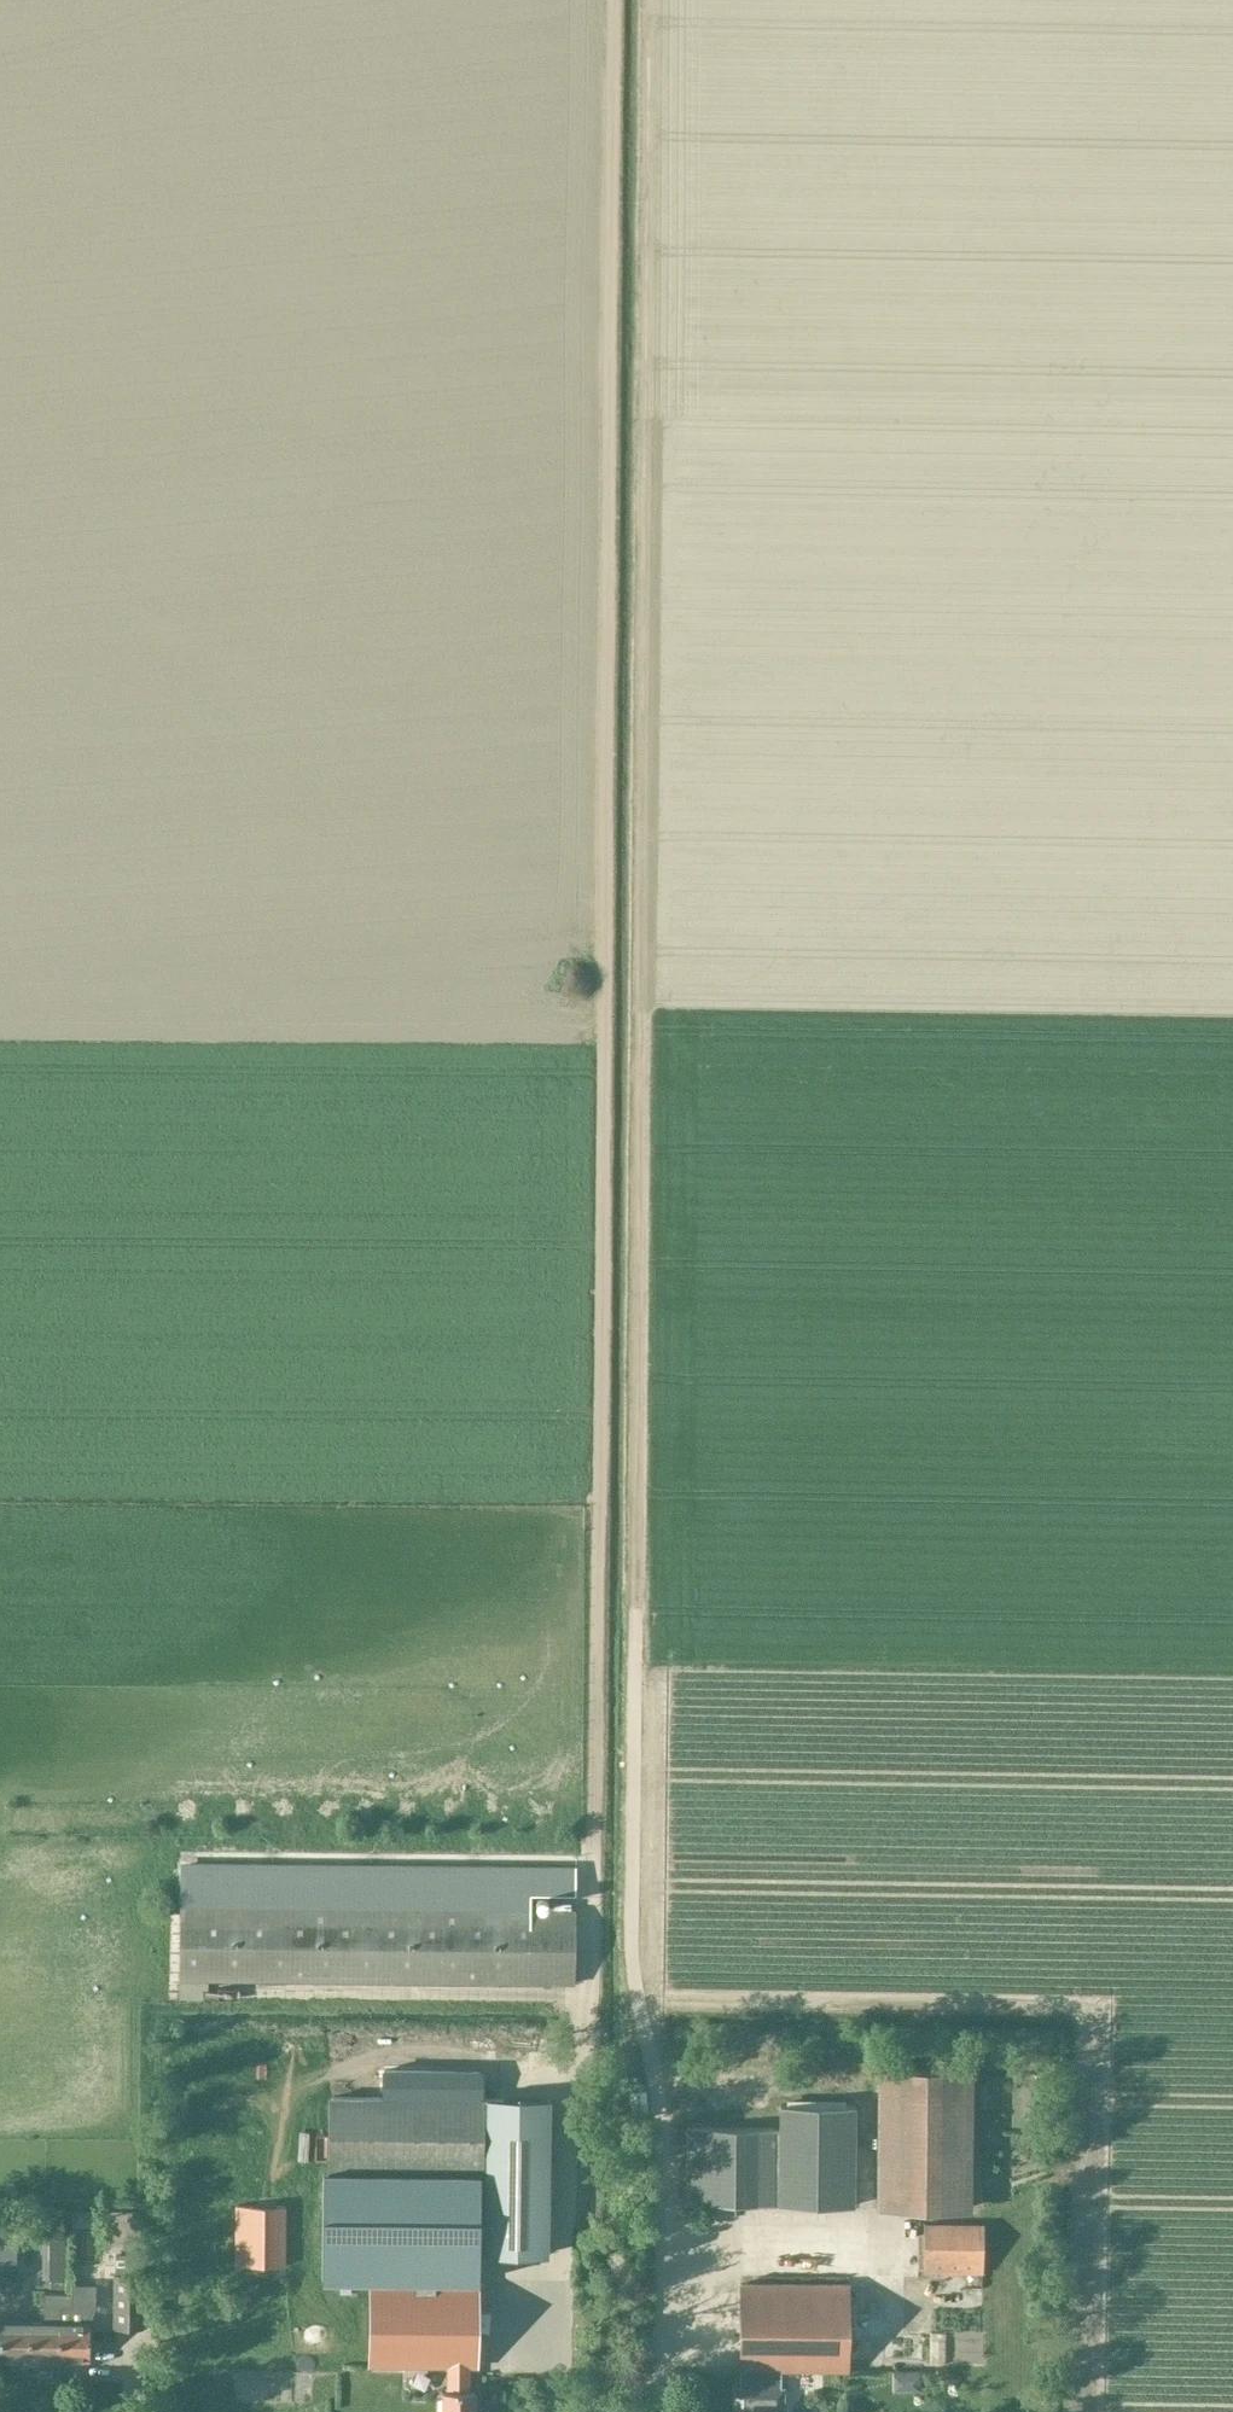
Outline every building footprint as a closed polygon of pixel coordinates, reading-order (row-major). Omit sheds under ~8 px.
[(174,1872),(174,1984),(569,1984),(569,1911),(523,1911),(523,1896),(569,1896),(569,1871),(174,1872)] [(876,2075),(876,2207),(969,2207),(969,2075),(876,2075)] [(483,2098),(327,2097),(327,2173),(478,2175),(482,2175),(483,2098)] [(544,2253),(544,2099),(483,2098),(482,2175),(478,2175),(478,2179),(477,2253),(544,2253)] [(777,2130),(686,2129),(685,2204),(776,2205),(853,2207),(855,2107),(777,2106),(777,2130)] [(477,2253),(478,2179),(478,2175),(327,2173),(327,2174),(318,2174),(317,2279),(368,2279),(368,2282),(475,2282),(475,2253),(477,2253)] [(282,2267),(283,2207),(235,2207),(234,2266),(282,2267)] [(922,2225),(922,2273),(981,2274),(982,2226),(922,2225)] [(42,2279),(61,2279),(65,2279),(65,2232),(42,2232),(42,2279)] [(11,2297),(11,2274),(0,2274),(0,2297),(11,2297)] [(113,2275),(112,2328),(141,2328),(142,2275),(113,2275)] [(475,2282),(368,2282),(368,2367),(446,2367),(446,2391),(441,2391),(441,2411),(473,2411),(473,2392),(467,2391),(468,2367),(475,2367),(475,2282)] [(88,2360),(88,2323),(89,2323),(95,2309),(95,2285),(71,2285),(71,2287),(70,2287),(70,2294),(58,2294),(58,2360),(88,2360)] [(735,2411),(781,2411),(782,2391),(780,2391),(780,2372),(846,2372),(847,2286),(739,2285),(739,2371),(739,2390),(736,2390),(735,2411)] [(58,2360),(58,2294),(42,2294),(42,2323),(28,2323),(28,2359),(58,2360)] [(28,2323),(0,2323),(0,2359),(28,2359),(28,2323)]
